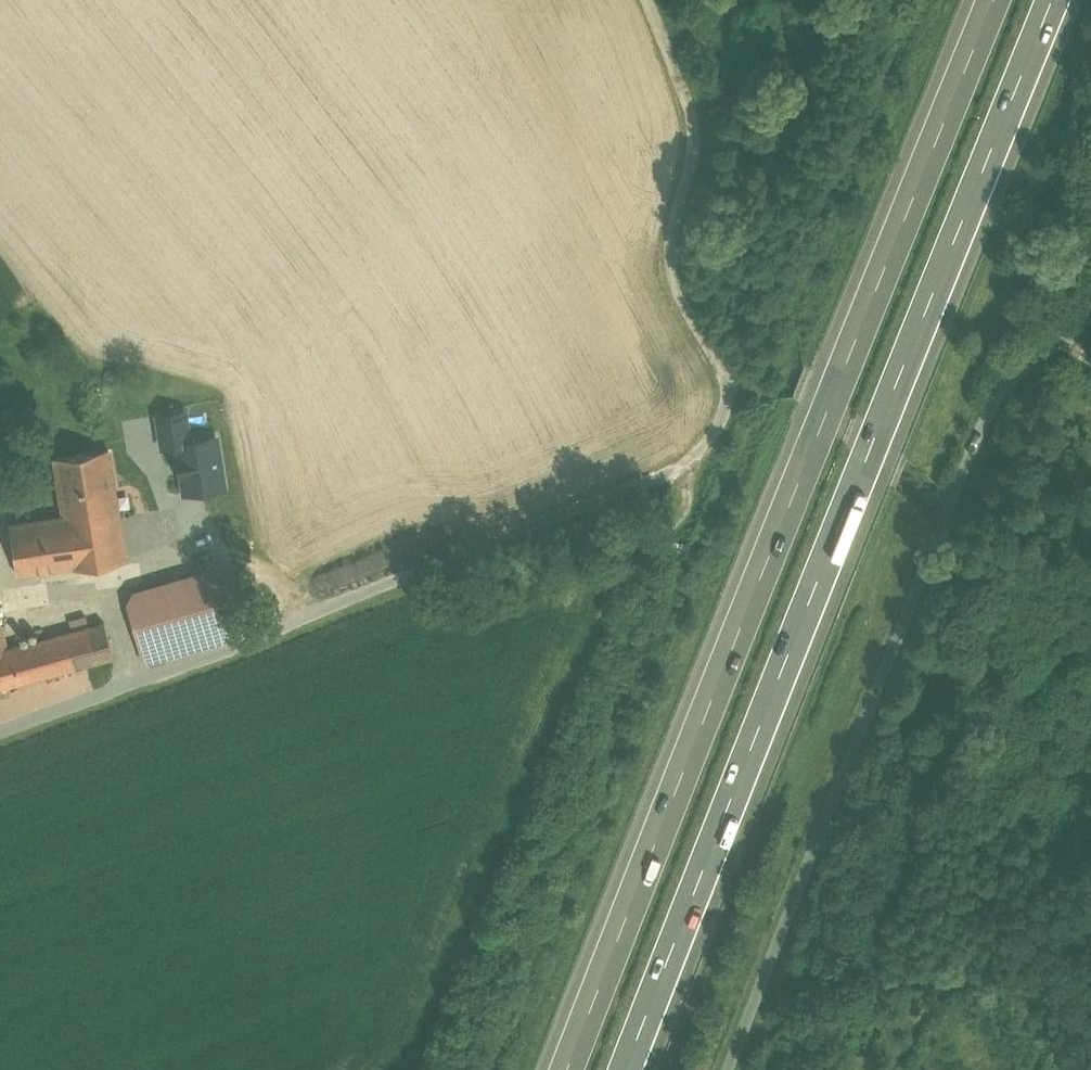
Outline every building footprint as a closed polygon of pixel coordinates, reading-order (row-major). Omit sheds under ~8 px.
[(185,410),(159,414),(164,446),(178,444),(178,442),(189,440),(185,410)] [(189,440),(178,442),(178,444),(180,455),(178,455),(181,474),(183,473),(186,492),(225,485),(217,436),(189,440)] [(13,521),(21,574),(126,558),(110,449),(55,458),(63,514),(13,521)] [(238,560),(124,589),(143,662),(257,633),(238,560)] [(109,620),(14,643),(0,586),(0,687),(118,657),(109,620)]
